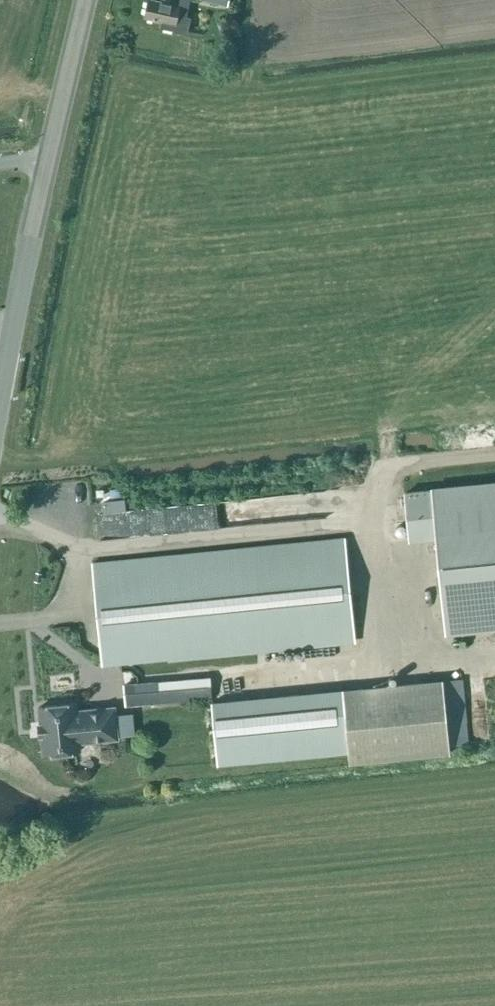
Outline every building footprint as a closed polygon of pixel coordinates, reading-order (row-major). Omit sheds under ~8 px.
[(190,0),(171,0),(171,4),(153,0),(149,0),(145,17),(163,20),(161,28),(188,33),(191,16),(186,16),(190,0)] [(404,490),(409,542),(437,540),(446,635),(494,630),(494,481),(404,490)] [(103,665),(275,648),(355,640),(344,538),(92,563),(103,665)] [(210,677),(123,685),(125,707),(212,699),(210,677)] [(459,680),(444,681),(451,747),(466,745),(459,680)] [(451,747),(444,681),(216,702),(221,763),(349,751),(350,764),(452,754),(451,747)] [(79,710),(78,702),(37,707),(39,723),(37,724),(38,739),(41,739),(43,756),(83,752),(83,744),(120,741),(116,706),(79,710)]
